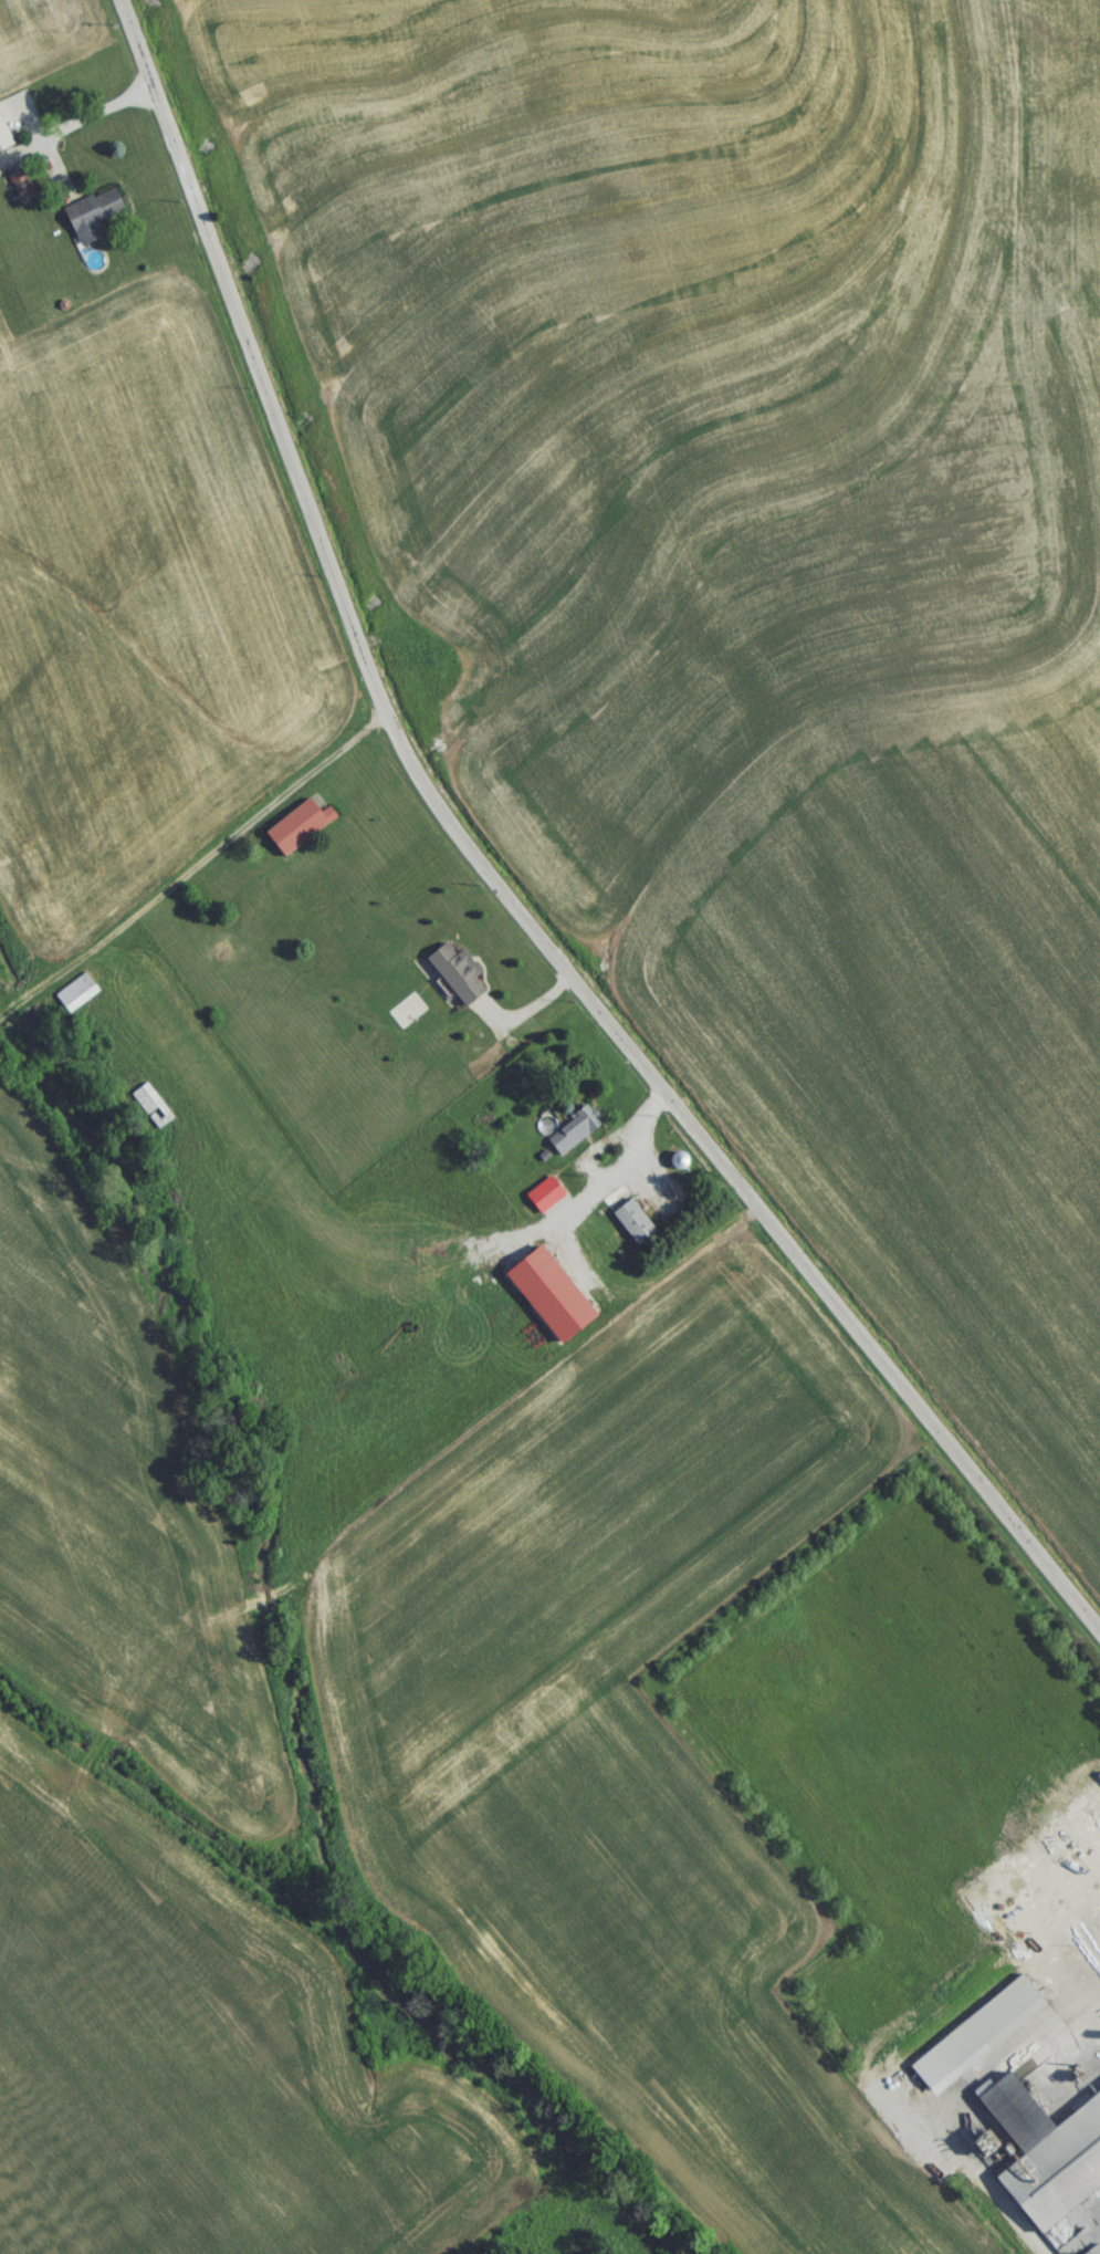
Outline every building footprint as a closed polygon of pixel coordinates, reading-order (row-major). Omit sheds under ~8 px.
[(16,206),(33,196),(20,178),(4,188),(16,206)] [(76,253),(106,241),(101,229),(122,220),(111,194),(60,215),(76,253)] [(259,840),(278,865),(334,825),(326,814),(316,821),(306,806),(259,840)] [(473,984),(477,981),(460,956),(451,963),(443,950),(423,963),(458,1015),(482,999),(473,984)] [(52,1004),(66,1022),(98,997),(84,979),(52,1004)] [(171,1125),(145,1090),(130,1101),(156,1137),(171,1125)] [(601,1133),(586,1110),(567,1122),(574,1132),(547,1150),(555,1163),(601,1133)] [(539,1222),(563,1201),(547,1182),(523,1204),(539,1222)] [(654,1238),(630,1204),(609,1220),(633,1253),(654,1238)] [(551,1349),(590,1321),(538,1250),(499,1279),(551,1349)] [(904,2070),(927,2100),(1044,2011),(1021,1981),(904,2070)]
